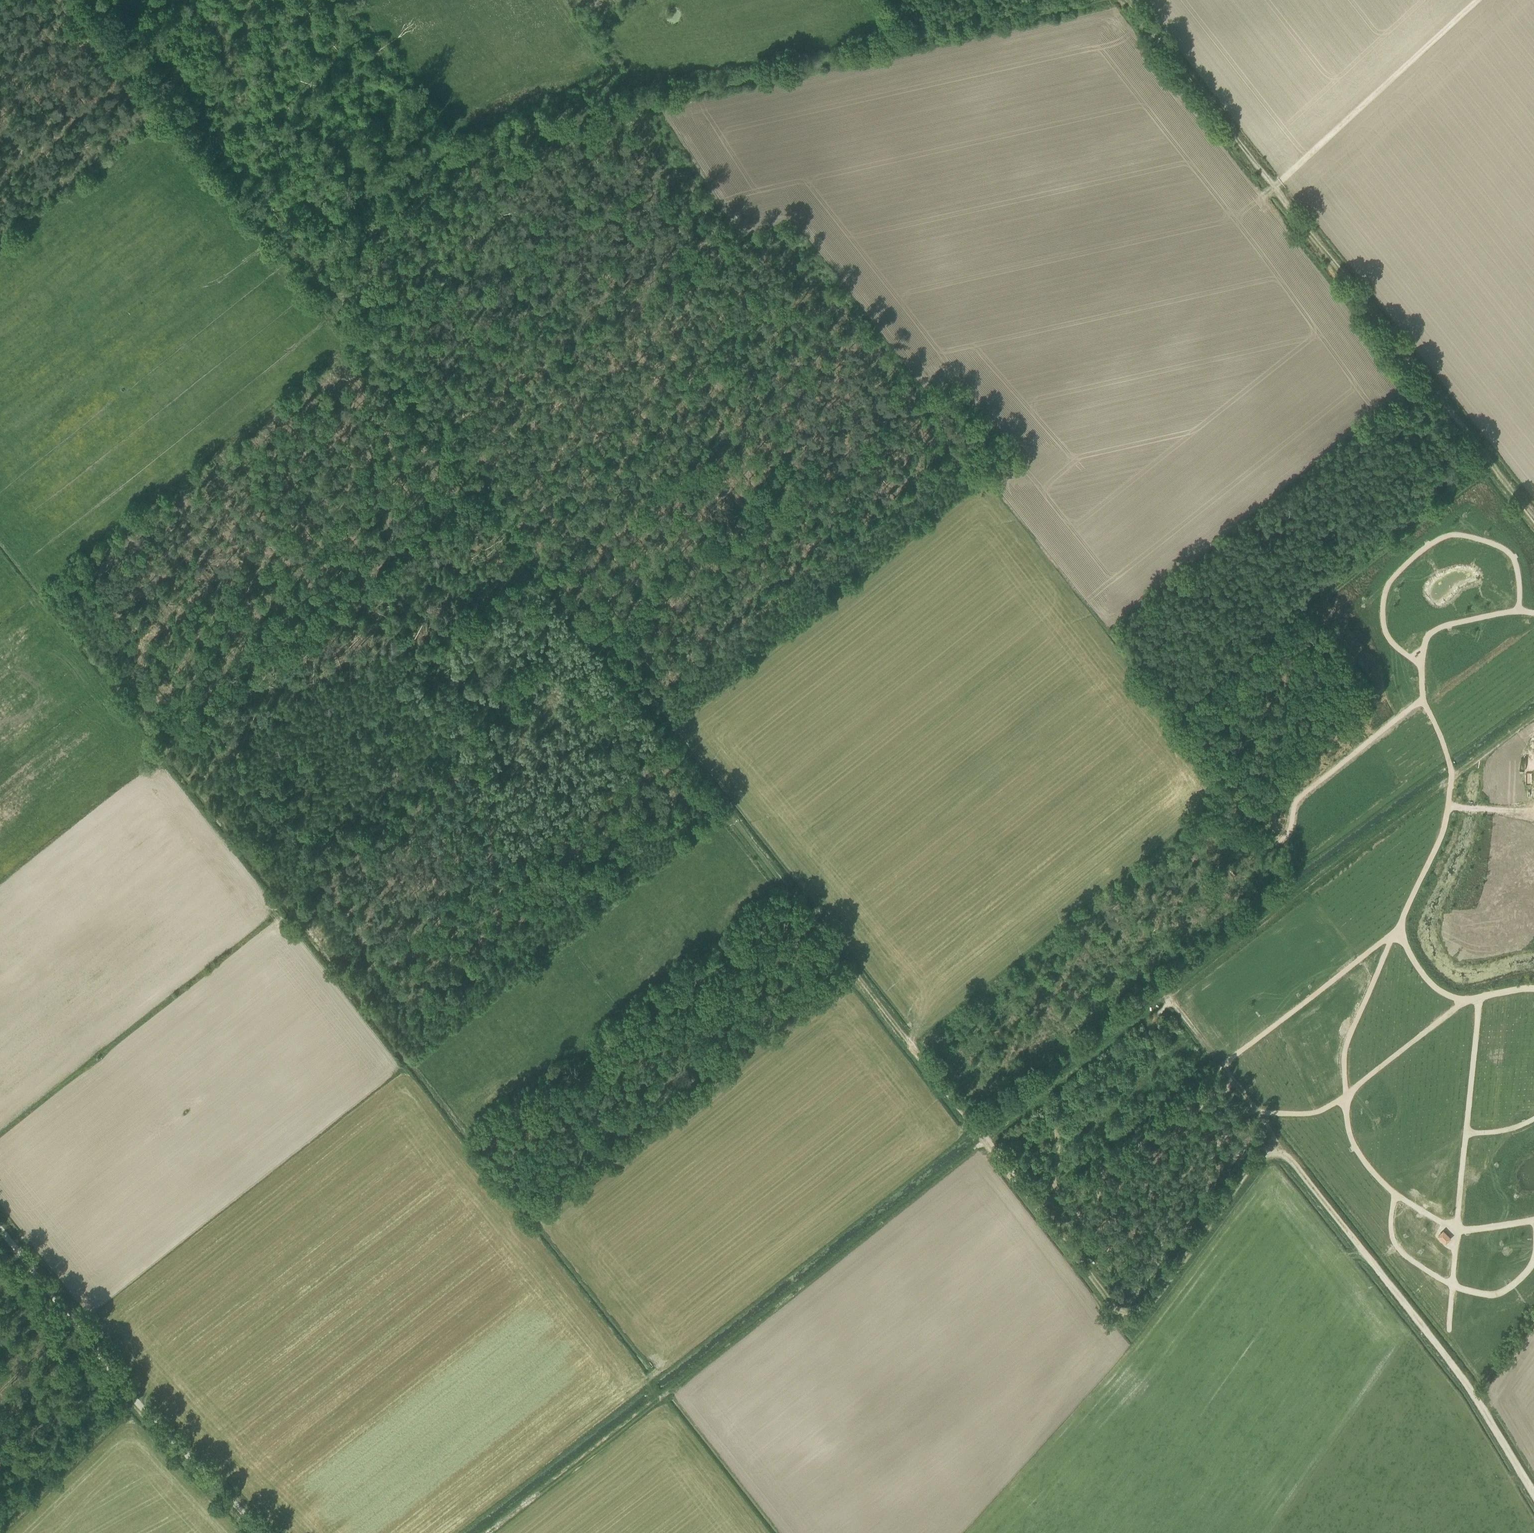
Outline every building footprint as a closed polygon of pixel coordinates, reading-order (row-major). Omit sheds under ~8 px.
[(1451,1240),(1443,1232),(1437,1237),(1445,1246),(1451,1240)]
